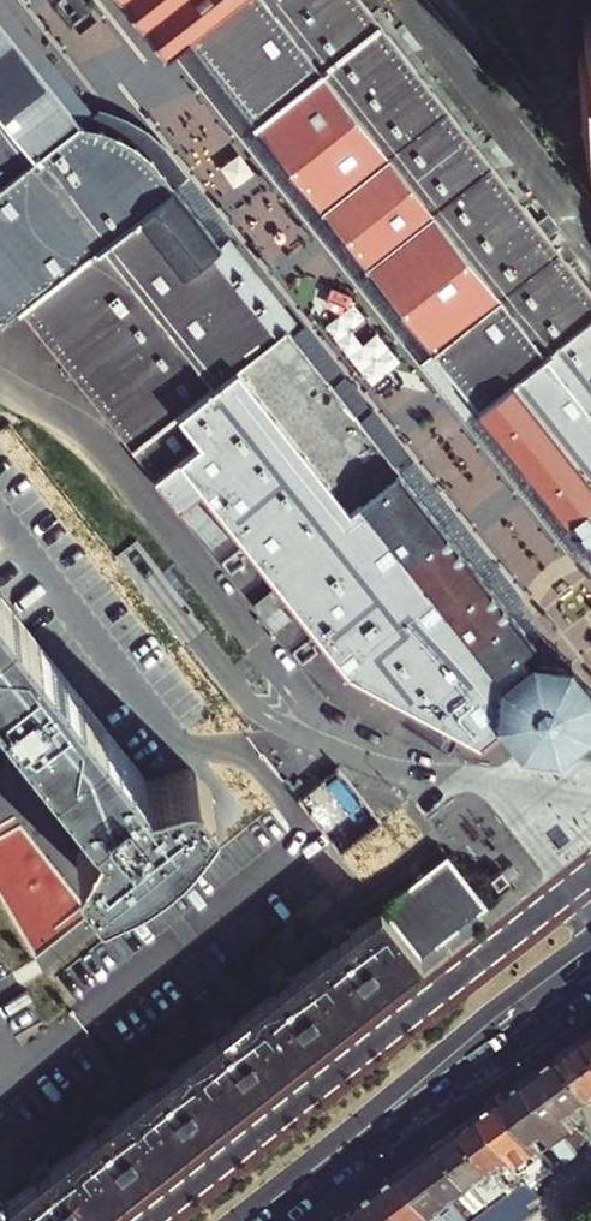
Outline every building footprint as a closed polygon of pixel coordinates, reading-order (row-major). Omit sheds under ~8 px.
[(365,0),(125,0),(169,55),(190,38),(199,51),(203,55),(214,69),(224,83),(226,83),(233,92),(233,93),(236,97),(244,106),(247,111),(254,119),(255,122),(258,125),(277,149),(281,154),(299,177),(303,182),(367,262),(370,267),(389,290),(393,295),(415,323),(434,347),(436,349),(503,433),(506,437),(528,465),(576,526),(574,528),(586,542),(588,541),(590,545),(590,286),(365,0)] [(586,15),(588,55),(581,56),(584,131),(590,130),(590,14),(586,15)] [(158,158),(149,150),(140,143),(127,136),(114,130),(99,125),(83,122),(62,95),(63,92),(60,92),(41,67),(41,63),(37,63),(18,39),(18,35),(14,35),(0,17),(0,320),(3,324),(23,308),(192,520),(215,502),(353,675),(485,745),(510,724),(527,744),(562,748),(590,726),(590,719),(590,686),(572,662),(537,657),(529,646),(539,638),(158,158)] [(514,72),(513,70),(501,79),(502,81),(514,72)] [(96,819),(79,855),(78,857),(78,861),(79,864),(80,866),(95,886),(113,872),(115,874),(131,861),(134,864),(151,851),(154,854),(171,841),(168,838),(185,825),(182,821),(198,809),(196,806),(212,793),(199,776),(196,774),(194,772),(190,770),(187,769),(149,779),(0,591),(0,697),(96,819)] [(423,955),(489,904),(449,855),(6,1204),(19,1220),(87,1220),(423,955)] [(585,1033),(562,1050),(587,1085),(590,1091),(590,1041),(585,1033)] [(590,1098),(590,1091),(587,1085),(562,1050),(526,1077),(576,1147),(579,1144),(575,1139),(584,1133),(570,1113),(590,1098)] [(526,1077),(502,1095),(518,1118),(554,1167),(577,1148),(576,1147),(526,1077)] [(502,1095),(481,1110),(498,1132),(518,1118),(502,1095)] [(529,1176),(498,1132),(481,1110),(460,1125),(508,1192),(529,1176)] [(460,1125),(441,1140),(488,1206),(508,1192),(460,1125)] [(441,1140),(421,1154),(470,1220),(488,1206),(441,1140)] [(421,1154),(401,1168),(440,1220),(469,1220),(470,1220),(421,1154)] [(401,1168),(382,1183),(410,1220),(440,1220),(401,1168)] [(529,1176),(508,1192),(488,1206),(470,1220),(469,1220),(516,1220),(533,1208),(527,1200),(540,1190),(529,1176)] [(382,1183),(363,1197),(381,1220),(410,1220),(382,1183)] [(566,1208),(576,1220),(590,1220),(590,1188),(566,1208)] [(349,1220),(381,1220),(363,1197),(342,1212),(349,1220)] [(329,1220),(349,1220),(342,1212),(329,1220)]
